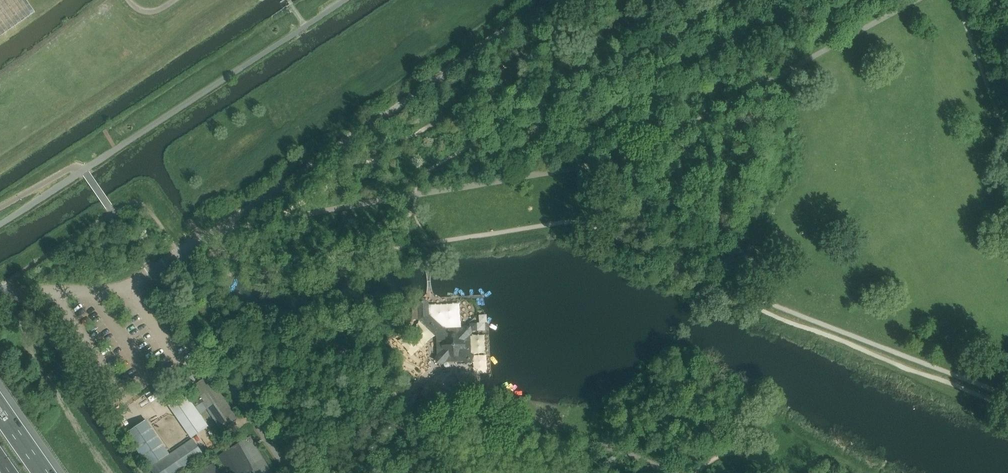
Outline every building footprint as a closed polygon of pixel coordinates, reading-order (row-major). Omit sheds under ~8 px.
[(26,0),(0,0),(0,36),(2,35),(8,30),(15,26),(21,21),(28,17),(34,12),(26,0)] [(469,330),(468,329),(465,327),(458,334),(449,334),(435,321),(431,317),(429,315),(429,314),(428,314),(427,307),(428,307),(428,303),(418,303),(419,320),(424,324),(437,336),(438,355),(436,357),(443,364),(450,356),(458,356),(466,363),(469,360),(470,359),(472,356),(465,349),(465,340),(472,333),(469,330)] [(199,397),(193,402),(196,407),(202,402),(221,430),(238,419),(209,376),(197,384),(192,376),(187,380),(199,397)] [(146,420),(130,431),(126,434),(153,472),(178,472),(204,455),(193,439),(170,455),(146,420)] [(226,430),(214,438),(217,443),(230,435),(226,430)] [(250,437),(219,457),(228,472),(272,472),(250,437)] [(199,472),(220,472),(213,464),(199,472)]
